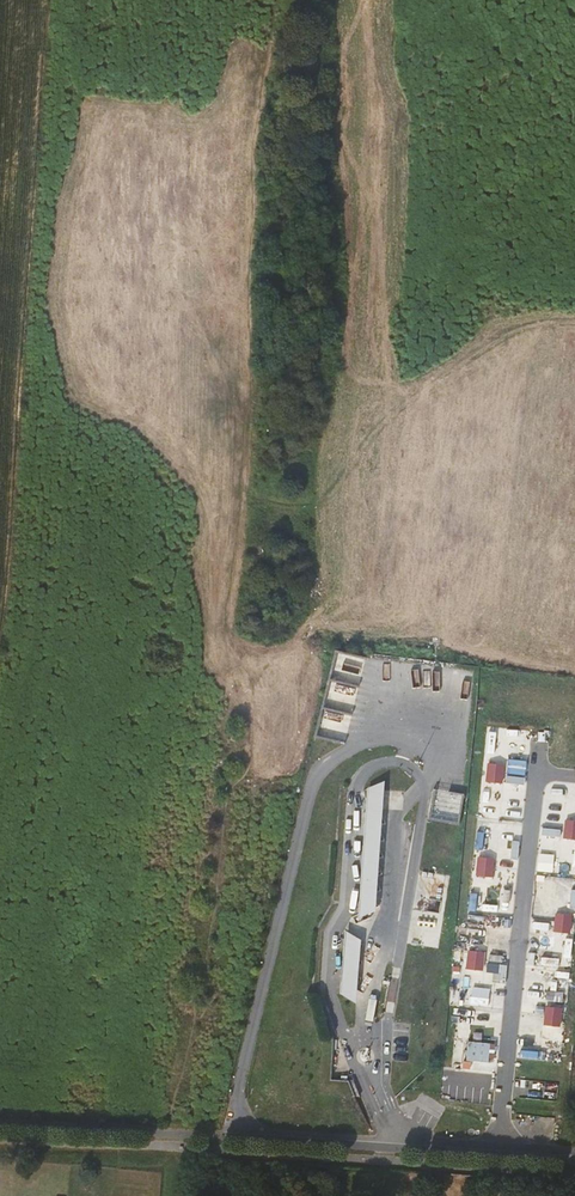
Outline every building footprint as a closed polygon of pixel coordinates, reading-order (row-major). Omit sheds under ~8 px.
[(505,764),(488,763),(486,781),(503,783),(505,764)] [(364,790),(355,920),(373,913),(381,783),(364,790)] [(430,818),(459,824),(466,793),(436,787),(430,818)] [(565,820),(563,838),(574,839),(574,821),(565,820)] [(494,858),(477,856),(475,875),(492,876),(494,858)] [(572,915),(555,913),(553,932),(570,933),(572,915)] [(358,943),(342,933),(337,996),(353,1006),(358,943)] [(485,952),(468,950),(466,968),(483,970),(485,952)] [(563,1008),(546,1006),(544,1025),(561,1026),(563,1008)] [(493,1053),(463,1050),(462,1070),(491,1072),(493,1053)]
